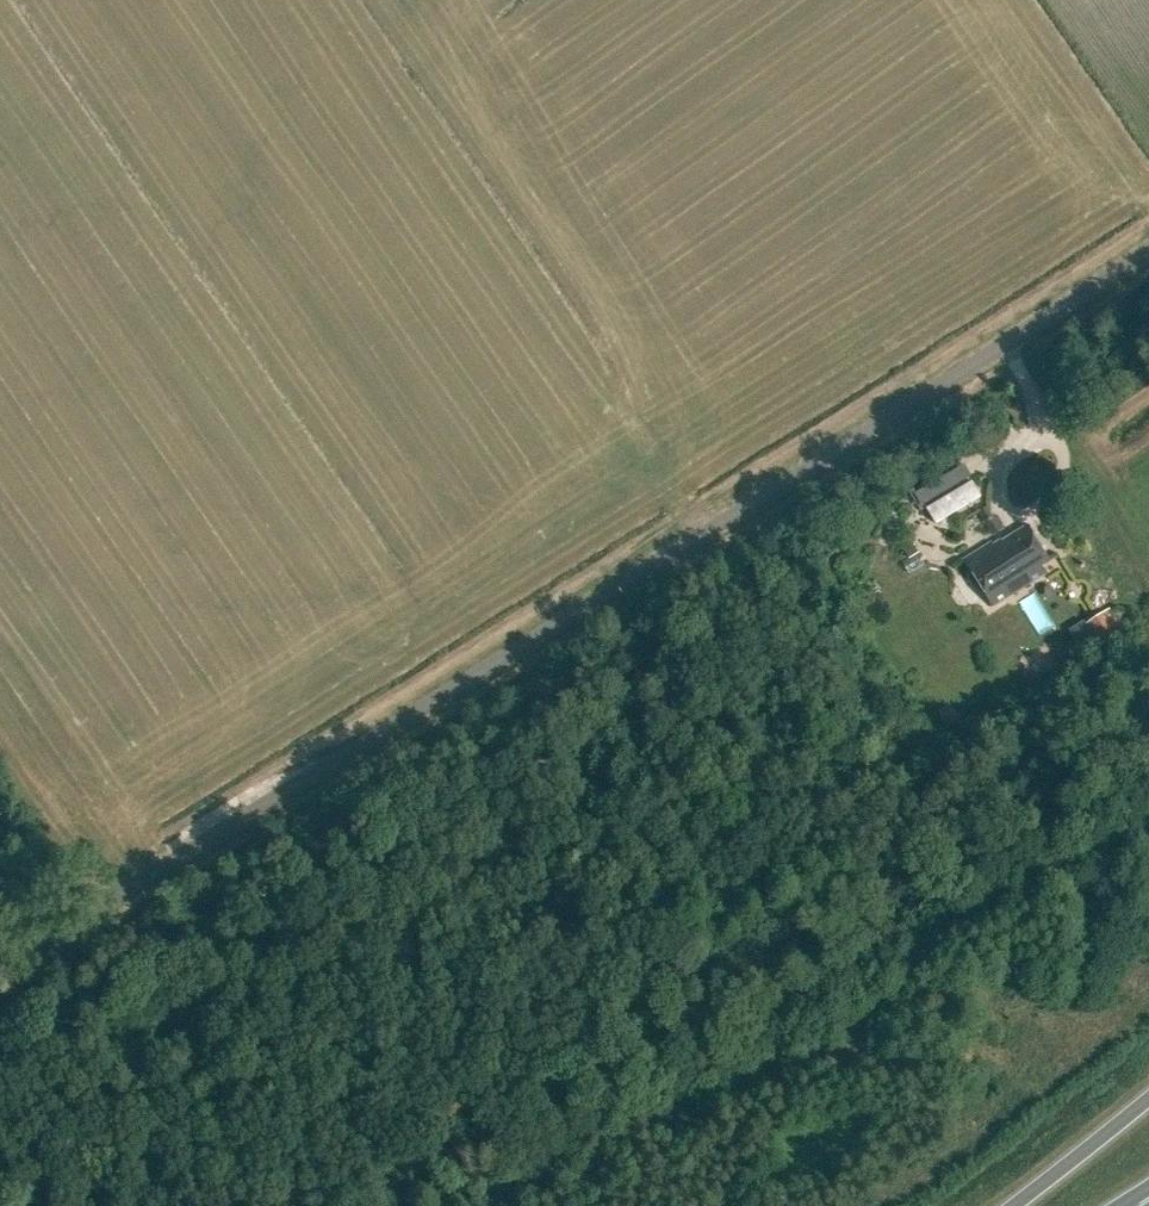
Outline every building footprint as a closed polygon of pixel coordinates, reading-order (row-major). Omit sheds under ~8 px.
[(974,480),(928,507),(936,522),(983,495),(974,480)] [(988,506),(979,512),(992,534),(1002,529),(988,506)] [(1048,560),(1025,525),(1000,541),(999,540),(992,545),(990,542),(962,561),(993,607),(1046,572),(1041,565),(1048,560)] [(1085,623),(1101,648),(1125,632),(1109,607),(1085,623)]
